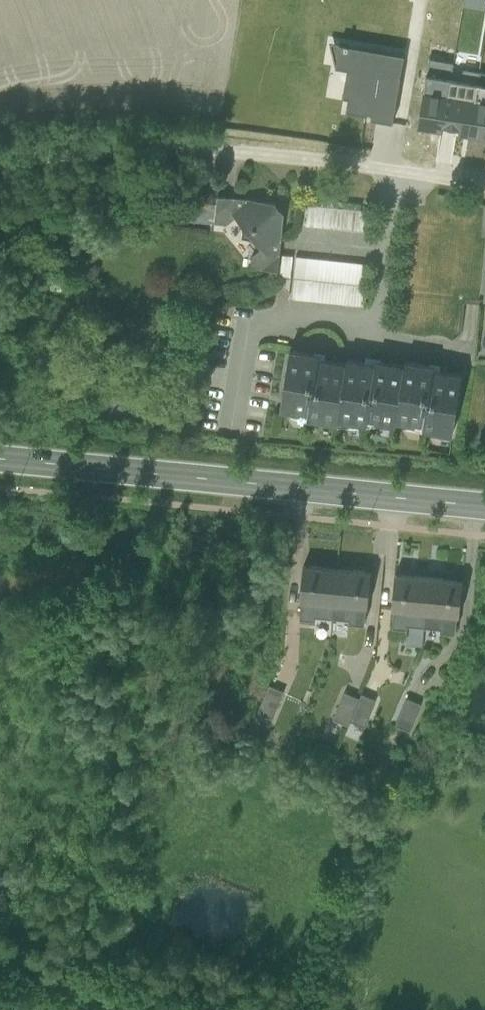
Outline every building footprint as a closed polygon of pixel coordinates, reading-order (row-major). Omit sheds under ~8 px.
[(404,56),(329,42),(328,67),(347,70),(342,97),(348,98),(346,111),(365,115),(366,113),(371,113),(370,119),(393,123),(404,56)] [(441,131),(450,79),(452,63),(430,59),(417,127),(441,131)] [(468,136),(477,83),(480,72),(462,69),(460,81),(450,79),(441,131),(468,136)] [(468,136),(484,138),(484,84),(477,83),(468,136)] [(469,165),(469,154),(452,154),(452,165),(469,165)] [(267,202),(242,200),(228,213),(260,253),(276,237),(276,212),(267,202)] [(368,211),(305,204),(302,226),(366,233),(368,211)] [(366,264),(292,256),(290,277),(364,286),(366,264)] [(364,286),(290,277),(287,299),(361,307),(364,286)] [(338,419),(347,364),(315,359),(315,354),(289,350),(279,409),(307,414),(307,419),(337,424),(338,419)] [(395,421),(405,365),(379,361),(378,366),(347,361),(347,364),(338,419),(366,424),(367,420),(395,425),(395,421)] [(405,365),(395,421),(422,426),(421,430),(452,435),(462,375),(429,370),(430,366),(405,362),(405,365)] [(305,567),(298,619),(329,623),(336,571),(305,567)] [(368,575),(336,571),(329,623),(361,627),(368,575)] [(395,580),(391,631),(422,633),(426,583),(395,580)] [(459,585),(426,583),(422,633),(456,636),(459,585)] [(257,713),(272,719),(284,692),(268,686),(257,713)] [(346,722),(362,729),(374,701),(357,694),(356,699),(341,693),(330,720),(344,726),(346,722)] [(391,723),(410,731),(420,706),(401,698),(391,723)]
